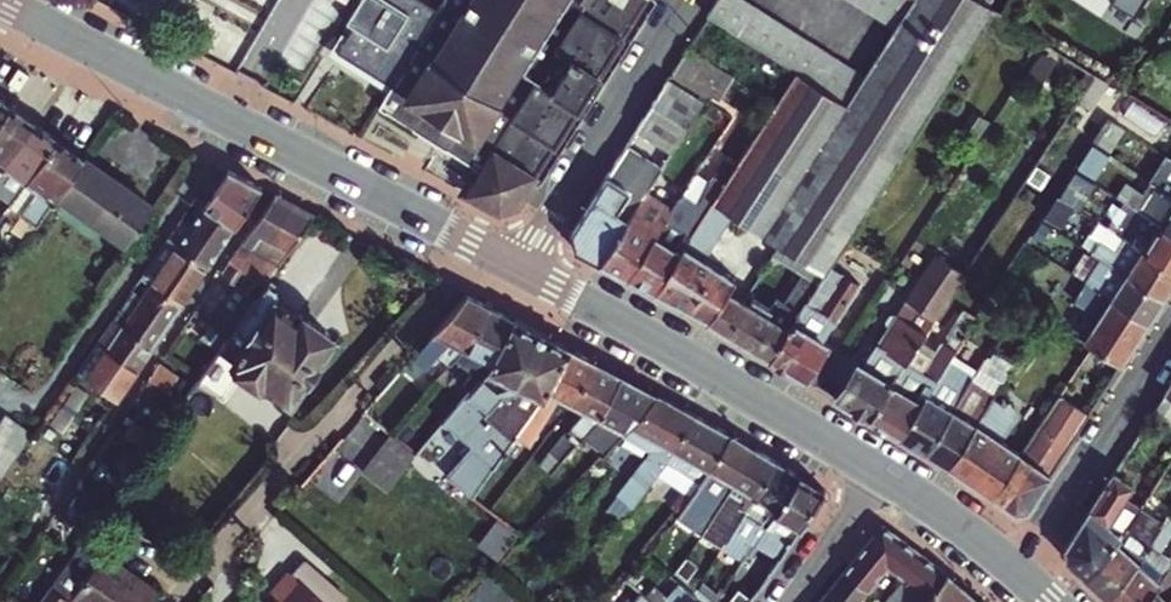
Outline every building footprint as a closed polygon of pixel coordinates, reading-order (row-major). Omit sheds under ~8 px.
[(391,86),(437,9),(423,0),(362,0),(348,22),(354,27),(338,52),(351,60),(391,86)] [(437,9),(391,86),(379,107),(480,170),(494,148),(535,175),(645,0),(443,0),(437,9)] [(708,16),(796,71),(848,105),(866,77),(745,0),(718,0),(708,16)] [(771,357),(825,274),(830,265),(985,28),(997,10),(981,0),(915,0),(897,28),(866,77),(848,105),(765,234),(782,244),(774,256),(803,274),(785,302),(778,298),(773,306),(757,296),(754,301),(748,297),(727,330),(771,357)] [(897,28),(915,0),(852,0),(897,28)] [(1146,0),(1113,0),(1112,1),(1136,16),(1146,0)] [(672,73),(695,87),(711,62),(688,48),(672,73)] [(711,62),(695,87),(719,102),(735,77),(711,62)] [(654,291),(710,319),(731,286),(736,279),(704,258),(732,215),(765,234),(848,105),(796,71),(732,171),(725,181),(654,291)] [(1096,74),(1078,102),(1091,110),(1108,82),(1096,74)] [(705,100),(669,78),(636,130),(671,153),(705,100)] [(9,106),(0,99),(0,119),(9,106)] [(9,106),(0,119),(0,168),(32,122),(9,106)] [(1108,116),(1093,139),(1111,151),(1126,127),(1108,116)] [(1,194),(11,202),(56,138),(32,122),(0,168),(0,195),(1,194)] [(9,205),(36,224),(57,194),(84,158),(56,138),(11,202),(9,205)] [(661,168),(627,145),(573,231),(578,251),(599,262),(646,191),(661,168)] [(1110,156),(1093,145),(1078,167),(1095,178),(1110,156)] [(494,148),(480,170),(464,193),(500,211),(513,209),(535,175),(494,148)] [(1169,156),(1151,183),(1158,187),(1170,196),(1170,157),(1169,156)] [(153,205),(84,158),(57,194),(126,243),(153,205)] [(703,163),(673,207),(628,277),(654,291),(725,181),(732,171),(721,163),(716,172),(703,163)] [(204,204),(235,226),(261,187),(228,170),(226,173),(220,169),(200,198),(206,202),(204,204)] [(1070,203),(1079,209),(1095,182),(1077,170),(1060,197),(1070,203)] [(1149,182),(1142,194),(1150,199),(1158,187),(1151,183),(1149,182)] [(1170,231),(1170,196),(1158,187),(1150,199),(1142,194),(1128,185),(1120,198),(1136,208),(1170,231)] [(628,277),(673,207),(646,191),(599,262),(628,277)] [(274,194),(262,213),(241,244),(260,255),(294,205),(288,201),(274,194)] [(1057,194),(1046,211),(1060,219),(1070,203),(1060,197),(1057,194)] [(182,218),(168,237),(177,244),(176,245),(207,266),(235,226),(204,204),(191,224),(182,218)] [(277,266),(314,215),(294,205),(260,255),(277,266)] [(1170,268),(1170,231),(1136,208),(1119,235),(1170,268)] [(1040,220),(1027,241),(1043,252),(1057,230),(1040,220)] [(1170,286),(1170,268),(1119,235),(1107,227),(1090,252),(1100,259),(1163,299),(1170,286)] [(149,285),(180,306),(207,266),(176,245),(167,239),(140,278),(149,285)] [(235,265),(263,286),(275,270),(277,266),(260,255),(241,244),(229,261),(235,265)] [(838,397),(871,418),(918,346),(922,340),(965,274),(940,257),(911,300),(909,299),(900,312),(892,313),(886,321),(888,327),(863,365),(860,363),(838,397)] [(1163,299),(1100,259),(1084,283),(1147,324),(1163,299)] [(235,265),(229,261),(220,274),(227,278),(235,265)] [(227,278),(230,281),(255,298),(263,286),(235,265),(227,278)] [(837,281),(842,273),(830,265),(825,274),(837,281)] [(282,406),(287,399),(289,401),(294,395),(300,394),(306,385),(305,381),(334,339),(329,336),(326,329),(319,325),(311,323),(297,313),(296,314),(276,301),(279,298),(274,284),(271,282),(278,272),(275,270),(263,286),(255,298),(226,338),(218,349),(217,351),(198,377),(196,380),(226,400),(242,377),(282,406)] [(825,274),(771,357),(819,386),(841,352),(823,341),(860,285),(842,273),(837,281),(825,274)] [(234,294),(215,321),(211,327),(226,338),(255,298),(230,281),(225,288),(234,294)] [(1103,315),(1086,343),(1091,346),(1121,365),(1147,324),(1084,283),(1079,291),(1096,301),(1092,308),(1103,315)] [(132,292),(114,318),(153,345),(180,306),(149,285),(140,297),(132,292)] [(727,330),(748,297),(731,286),(710,319),(727,330)] [(449,365),(454,360),(464,348),(468,349),(490,307),(466,294),(403,366),(415,377),(435,353),(449,365)] [(464,385),(471,391),(516,321),(490,307),(468,349),(464,348),(454,360),(472,374),(464,385)] [(193,315),(210,326),(211,327),(215,321),(197,308),(193,315)] [(900,436),(962,340),(978,316),(965,308),(947,336),(950,339),(947,343),(943,341),(937,350),(933,356),(918,346),(871,418),(900,436)] [(1028,343),(1074,373),(1091,346),(1086,343),(1045,316),(1028,343)] [(114,318),(97,343),(137,370),(153,345),(114,318)] [(530,328),(516,321),(471,391),(443,422),(470,446),(446,477),(448,479),(473,498),(494,468),(511,444),(569,349),(530,328)] [(201,338),(218,349),(226,338),(211,327),(210,326),(201,338)] [(926,452),(978,371),(988,356),(962,340),(900,436),(926,452)] [(937,350),(922,340),(918,346),(933,356),(937,350)] [(97,343),(77,372),(118,400),(137,370),(97,343)] [(561,396),(572,403),(595,362),(569,349),(511,444),(524,453),(530,446),(561,396)] [(595,362),(572,403),(586,410),(570,427),(573,430),(569,436),(565,433),(540,462),(550,472),(581,437),(600,414),(620,375),(595,362)] [(159,365),(149,379),(171,394),(168,397),(179,405),(184,398),(174,392),(181,381),(159,365)] [(926,452),(948,466),(990,402),(1000,385),(978,371),(926,452)] [(622,434),(657,395),(649,390),(620,375),(600,414),(581,437),(595,449),(598,446),(605,452),(622,434)] [(171,394),(149,379),(141,391),(162,406),(168,397),(171,394)] [(1153,411),(1170,423),(1170,395),(1165,391),(1153,411)] [(667,462),(695,415),(657,395),(622,434),(651,450),(618,495),(633,505),(667,462)] [(1027,511),(1088,415),(1059,396),(1022,453),(994,497),(1018,513),(1027,511)] [(179,405),(168,397),(162,406),(173,413),(179,405)] [(948,466),(994,497),(1022,453),(1003,440),(1014,421),(999,400),(996,405),(990,402),(948,466)] [(314,473),(339,496),(395,435),(369,412),(314,473)] [(31,432),(6,414),(0,423),(0,476),(31,432)] [(667,462),(700,482),(730,434),(695,415),(667,462)] [(394,490),(420,448),(392,430),(366,472),(394,490)] [(691,495),(680,509),(696,519),(691,526),(702,533),(710,522),(715,525),(719,518),(710,512),(715,503),(720,505),(755,449),(730,434),(700,482),(691,495)] [(723,540),(725,541),(775,461),(755,449),(720,505),(715,503),(710,512),(719,518),(715,525),(710,522),(702,533),(714,541),(712,544),(718,548),(723,540)] [(755,544),(798,475),(775,461),(725,541),(742,552),(749,541),(755,544)] [(1068,559),(1087,576),(1123,537),(1141,509),(1125,498),(1133,485),(1113,471),(1066,546),(1068,559)] [(778,558),(822,489),(798,475),(755,544),(749,541),(742,552),(753,558),(760,546),(778,558)] [(1170,515),(1170,513),(1170,509),(1150,495),(1141,509),(1123,537),(1087,576),(1108,596),(1140,562),(1170,515)] [(1114,601),(1144,601),(1149,597),(1170,563),(1170,558),(1162,552),(1165,547),(1161,545),(1164,539),(1170,538),(1170,516),(1170,515),(1140,562),(1108,596),(1114,601)] [(500,520),(482,545),(501,559),(519,535),(500,520)] [(817,601),(856,601),(887,564),(905,578),(884,601),(923,601),(947,573),(881,524),(817,601)] [(1170,538),(1164,539),(1161,545),(1165,547),(1162,552),(1170,558),(1170,538)] [(38,601),(71,601),(74,597),(81,601),(151,601),(158,592),(83,539),(38,601)] [(749,564),(753,558),(742,552),(739,557),(743,559),(749,564)] [(1149,597),(1144,601),(1170,601),(1170,563),(1149,597)] [(288,571),(269,593),(277,600),(276,601),(323,601),(288,571)] [(464,601),(506,601),(515,592),(492,571),(464,601)] [(947,573),(923,601),(981,601),(947,573)] [(650,601),(694,601),(691,599),(693,596),(692,595),(678,583),(666,597),(654,586),(644,597),(650,601)] [(750,598),(737,588),(726,601),(747,601),(750,598)]
